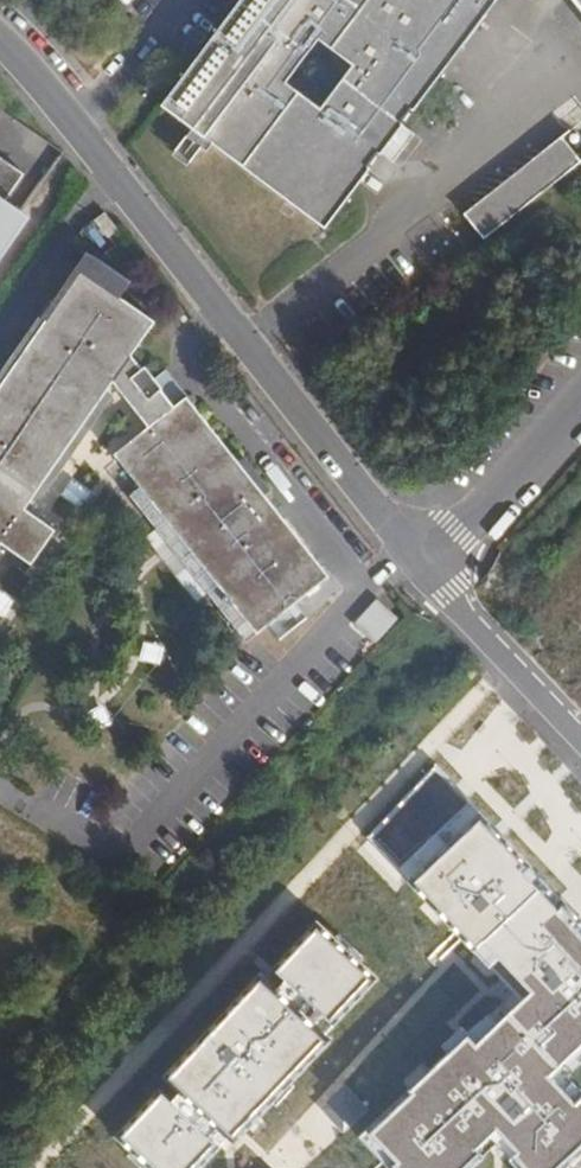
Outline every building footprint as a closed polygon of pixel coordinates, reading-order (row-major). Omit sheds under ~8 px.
[(163,92),(178,105),(261,0),(237,0),(163,92)] [(178,105),(231,146),(248,124),(279,149),(261,170),(314,213),(360,157),(371,144),(396,115),(407,102),(492,0),(261,0),(178,105)] [(504,0),(492,0),(407,102),(414,108),(504,0)] [(378,149),(403,121),(396,115),(371,144),(378,149)] [(572,129),(576,134),(567,140),(563,136),(553,144),(557,149),(545,159),(541,154),(475,206),(495,231),(580,163),(580,122),(572,129)] [(248,124),(231,146),(261,170),(279,149),(248,124)] [(33,196),(14,185),(33,159),(0,138),(0,243),(33,196)] [(321,218),(368,162),(360,157),(314,213),(321,218)] [(128,216),(114,199),(104,207),(118,224),(128,216)] [(131,284),(142,269),(110,246),(99,262),(131,284)] [(91,257),(0,389),(0,550),(11,534),(42,554),(66,519),(35,498),(124,370),(160,415),(125,442),(151,476),(177,508),(166,517),(258,632),(280,614),(308,592),(342,566),(197,385),(186,394),(172,378),(174,376),(166,367),(157,354),(154,357),(143,343),(166,308),(131,284),(99,262),(91,257)] [(186,394),(197,385),(177,359),(166,367),(174,376),(172,378),(186,394)] [(151,476),(140,484),(166,517),(177,508),(151,476)] [(308,592),(280,614),(293,630),(320,607),(308,592)] [(373,1129),(401,1167),(462,1167),(481,1151),(475,1146),(497,1126),(519,1150),(509,1159),(519,1167),(557,1167),(580,1145),(580,1097),(576,1102),(549,1076),(580,1045),(580,921),(480,819),(413,878),(475,948),(484,941),(530,991),(373,1129)] [(320,922),(125,1135),(160,1167),(198,1167),(379,973),(320,922)]
